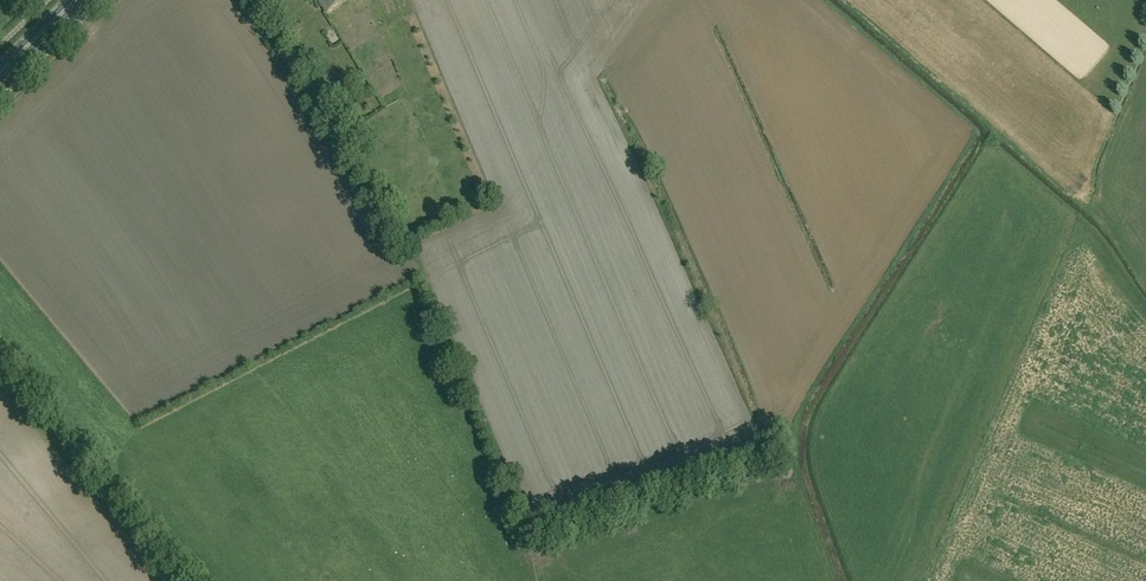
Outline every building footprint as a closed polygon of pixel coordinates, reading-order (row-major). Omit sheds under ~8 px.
[(325,12),(344,0),(318,0),(325,12)]
